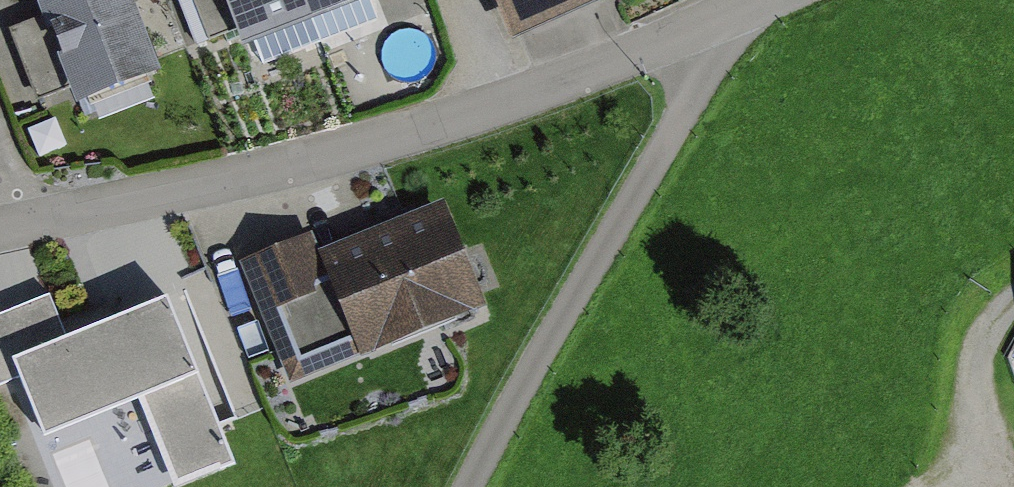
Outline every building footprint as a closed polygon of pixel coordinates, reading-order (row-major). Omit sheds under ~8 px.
[(20,29),(47,106),(92,90),(97,104),(182,74),(156,0),(63,0),(55,3),(60,15),(20,29)] [(312,29),(311,27),(301,0),(219,0),(241,57),(312,29)] [(311,27),(312,29),(383,2),(382,0),(301,0),(311,27)] [(534,41),(633,0),(518,0),(534,41)] [(327,235),(256,262),(301,381),(504,304),(465,201),(333,251),(327,235)] [(99,278),(6,310),(58,461),(135,434),(146,466),(236,436),(192,308),(118,333),(99,278)]
